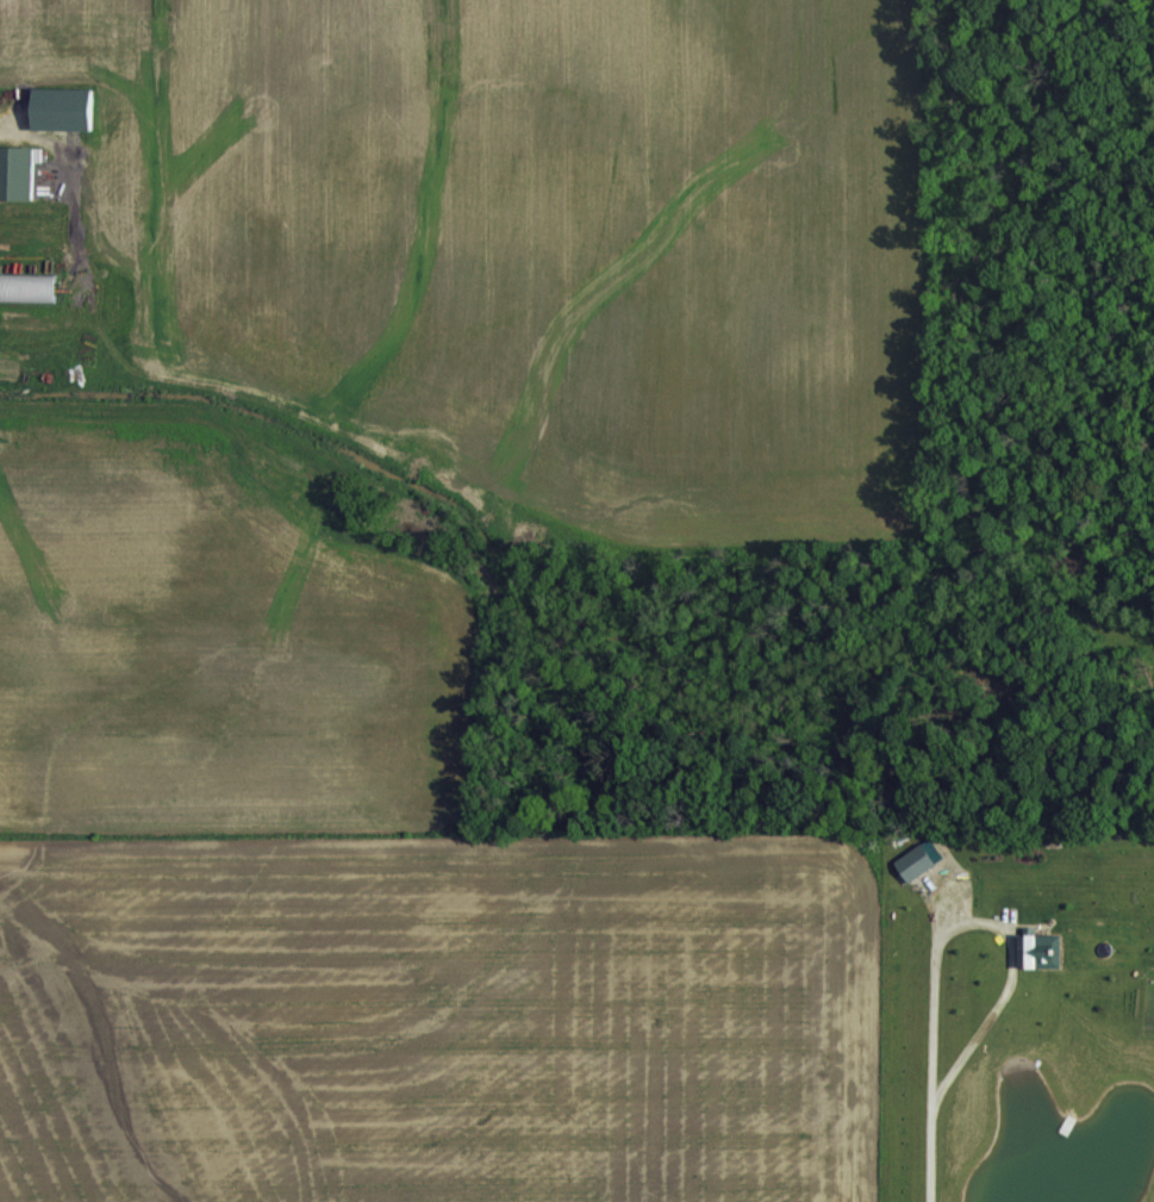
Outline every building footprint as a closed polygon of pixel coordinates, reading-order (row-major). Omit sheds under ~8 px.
[(27,128),(88,129),(89,87),(28,86),(27,128)] [(31,161),(39,162),(39,146),(0,145),(0,198),(30,199),(31,161)] [(52,272),(0,272),(0,300),(52,300),(52,272)] [(892,857),(904,880),(933,863),(921,841),(892,857)] [(1058,931),(1032,931),(1032,929),(1016,929),(1017,965),(1059,965),(1058,931)]
